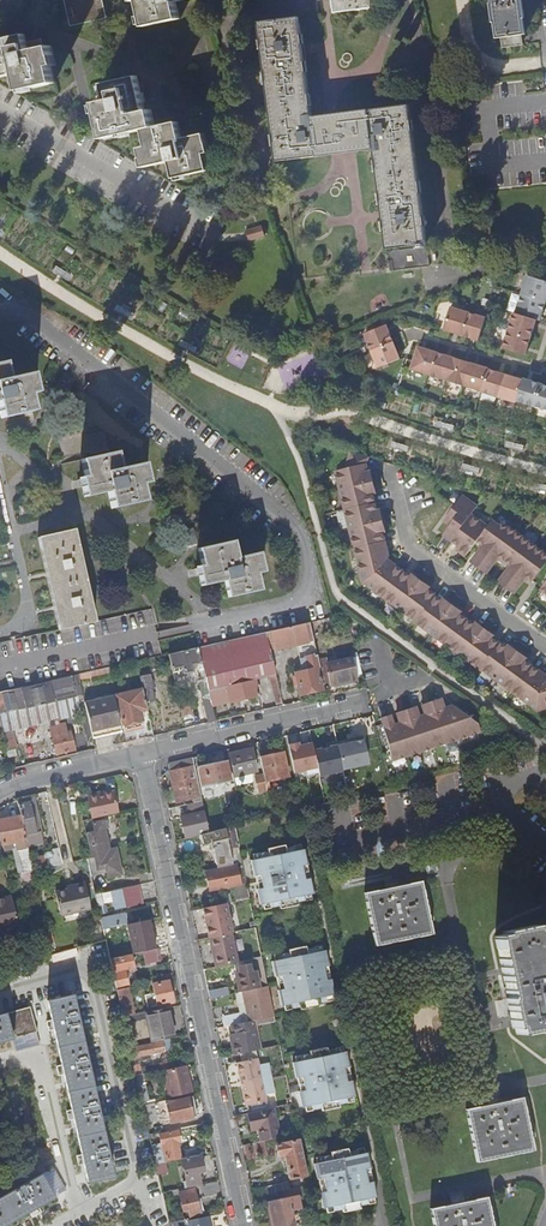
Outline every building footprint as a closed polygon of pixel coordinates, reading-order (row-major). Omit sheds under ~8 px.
[(107,18),(103,0),(65,0),(70,26),(107,18)] [(145,25),(180,17),(177,0),(178,0),(140,0),(145,25)] [(335,11),(375,6),(374,0),(333,0),(335,11)] [(492,3),(491,3),(493,22),(494,21),(497,37),(501,36),(502,46),(521,44),(520,34),(525,33),(523,17),(524,17),(522,0),(492,0),(492,3)] [(299,17),(259,22),(277,160),(317,155),(317,153),(374,145),(387,248),(417,244),(417,245),(424,245),(424,243),(427,243),(410,104),(370,109),(370,112),(313,120),(299,17)] [(51,45),(29,50),(25,33),(0,39),(0,77),(16,73),(20,90),(55,83),(51,66),(52,65),(50,56),(53,55),(51,45)] [(145,109),(138,74),(103,81),(106,98),(96,100),(104,137),(144,128),(147,145),(141,147),(143,157),(145,157),(147,166),(169,161),(173,178),(209,170),(205,153),(206,153),(204,144),(208,143),(205,132),(183,137),(179,120),(156,125),(152,108),(145,109)] [(248,230),(250,238),(266,235),(265,227),(248,230)] [(529,275),(517,313),(514,312),(503,347),(525,354),(536,319),(539,320),(545,299),(545,281),(529,275)] [(485,317),(450,306),(443,329),(478,339),(485,317)] [(386,324),(364,333),(378,367),(399,358),(386,324)] [(481,391),(509,400),(502,373),(488,369),(488,368),(418,346),(410,368),(481,390),(481,391)] [(31,372),(8,377),(4,361),(0,362),(0,414),(1,417),(32,409),(29,393),(36,391),(31,372)] [(509,400),(516,402),(516,401),(545,410),(545,385),(523,378),(522,380),(502,373),(509,400)] [(107,450),(104,431),(85,435),(84,428),(57,434),(63,457),(89,451),(89,454),(107,450)] [(545,708),(545,678),(522,661),(524,659),(506,645),(505,648),(497,642),(497,643),(489,638),(491,636),(473,622),(472,625),(457,614),(459,612),(441,598),(440,601),(433,595),(433,594),(426,589),(428,587),(410,573),(408,576),(379,554),(378,551),(385,549),(380,532),(383,531),(378,509),(375,510),(371,493),(374,492),(369,470),(366,471),(364,463),(367,456),(352,451),(345,469),(336,472),(363,581),(416,620),(415,621),(480,669),(480,668),(538,710),(545,708)] [(147,482),(142,464),(120,468),(116,452),(81,459),(85,476),(80,477),(84,496),(108,491),(111,508),(144,501),(140,483),(147,482)] [(461,495),(442,521),(449,525),(442,534),(457,546),(455,548),(464,555),(475,540),(481,545),(469,561),(484,573),(497,556),(509,565),(496,582),(512,593),(524,576),(530,581),(545,559),(545,556),(507,527),(506,528),(500,522),(498,525),(490,520),(486,526),(469,514),(475,506),(461,495)] [(18,507),(20,516),(38,512),(35,503),(18,507)] [(57,627),(94,619),(73,529),(37,537),(57,627)] [(265,571),(260,552),(237,557),(233,540),(198,548),(202,565),(197,566),(202,585),(225,580),(229,596),(261,589),(258,572),(265,571)] [(304,623),(272,631),(277,649),(308,642),(304,623)] [(272,631),(266,632),(269,644),(270,650),(277,649),(272,631)] [(266,632),(225,641),(229,657),(257,650),(257,646),(269,644),(266,632)] [(229,657),(225,641),(217,643),(225,678),(243,674),(245,681),(255,679),(270,675),(275,674),(270,650),(269,644),(257,646),(257,650),(229,657)] [(258,694),(255,679),(245,681),(243,674),(225,678),(217,643),(200,647),(205,671),(206,678),(209,690),(227,686),(230,701),(258,694)] [(320,667),(315,646),(302,649),(304,658),(301,659),(304,672),(296,673),(301,695),(322,690),(317,668),(320,667)] [(194,649),(170,654),(174,672),(180,671),(179,667),(184,666),(185,672),(194,670),(193,664),(199,662),(201,671),(205,671),(200,647),(194,649)] [(328,671),(331,685),(358,678),(353,658),(327,664),(329,671),(328,671)] [(108,668),(109,673),(123,670),(122,664),(108,668)] [(79,674),(80,679),(109,673),(108,668),(79,674)] [(95,744),(93,738),(85,702),(80,679),(79,674),(74,675),(50,680),(0,691),(0,724),(1,730),(81,714),(87,741),(88,741),(89,745),(95,744)] [(150,674),(141,676),(143,689),(146,702),(156,700),(153,688),(154,688),(150,674)] [(282,702),(275,674),(270,675),(276,700),(277,700),(277,703),(282,702)] [(209,690),(206,678),(199,680),(209,722),(216,721),(209,690)] [(141,710),(148,709),(146,702),(143,689),(114,696),(122,729),(125,728),(125,730),(144,726),(141,710)] [(122,729),(114,696),(85,702),(93,738),(122,731),(122,729)] [(480,734),(478,727),(465,718),(452,710),(444,712),(441,702),(422,708),(425,717),(418,719),(415,710),(397,715),(400,725),(393,727),(390,717),(381,719),(392,761),(480,734)] [(189,705),(181,707),(185,722),(193,720),(189,705)] [(380,745),(373,722),(361,724),(367,748),(380,745)] [(65,723),(50,726),(57,754),(75,749),(71,731),(68,732),(65,723)] [(253,748),(229,753),(234,776),(258,772),(256,764),(258,763),(256,753),(254,753),(253,748)] [(309,748),(290,752),(294,770),(313,766),(309,748)] [(284,753),(261,758),(264,775),(266,782),(289,777),(284,753)] [(193,757),(170,763),(169,766),(178,801),(199,796),(192,767),(195,766),(193,757)] [(227,760),(199,766),(203,787),(232,780),(227,760)] [(343,786),(339,769),(334,770),(334,769),(315,774),(319,792),(338,788),(338,787),(343,786)] [(266,782),(264,775),(256,777),(259,791),(268,790),(266,782)] [(88,798),(93,819),(118,813),(113,792),(88,798)] [(29,798),(17,801),(21,816),(25,835),(40,832),(36,811),(32,812),(29,798)] [(202,800),(189,803),(191,810),(204,807),(202,800)] [(182,817),(186,837),(204,833),(206,833),(209,832),(205,812),(182,817)] [(34,875),(33,870),(26,840),(25,840),(20,816),(0,821),(0,832),(3,845),(15,842),(19,859),(17,860),(17,864),(20,864),(22,872),(24,872),(25,877),(34,875)] [(96,831),(86,834),(92,858),(94,857),(116,853),(117,852),(117,848),(110,850),(107,839),(104,829),(110,828),(108,820),(94,823),(96,831)] [(238,846),(234,826),(209,832),(206,833),(208,843),(229,837),(231,847),(238,846)] [(299,867),(307,865),(304,849),(294,851),(293,847),(285,849),(284,845),(267,849),(267,852),(259,854),(260,858),(250,860),(253,875),(259,875),(262,888),(256,889),(259,905),(269,903),(270,907),(278,905),(279,909),(297,905),(296,902),(303,901),(302,896),(313,894),(310,878),(304,879),(302,872),(300,871),(299,867)] [(49,851),(53,866),(63,864),(59,848),(49,851)] [(121,875),(116,853),(94,857),(92,858),(87,859),(91,877),(106,873),(107,878),(121,875)] [(309,871),(307,865),(299,867),(300,871),(302,872),(304,879),(310,878),(309,871)] [(205,870),(202,871),(203,874),(206,874),(210,890),(235,885),(232,874),(225,875),(223,868),(206,872),(205,870)] [(259,875),(253,875),(256,889),(262,888),(259,875)] [(418,882),(361,894),(372,946),(429,935),(418,882)] [(85,883),(74,886),(74,888),(68,890),(56,892),(61,915),(91,908),(85,883)] [(138,885),(111,891),(116,910),(143,904),(138,885)] [(12,896),(0,899),(0,934),(4,933),(4,928),(19,926),(12,896)] [(248,900),(226,905),(228,914),(250,909),(248,900)] [(227,928),(223,909),(208,912),(211,931),(227,928)] [(100,919),(102,929),(127,923),(125,913),(100,919)] [(508,998),(513,1019),(512,1019),(514,1028),(517,1028),(518,1034),(540,1030),(541,1032),(545,1031),(545,934),(544,926),(537,928),(536,925),(504,932),(504,935),(496,936),(509,997),(508,998)] [(113,927),(103,930),(105,940),(105,943),(109,959),(123,956),(119,940),(116,941),(113,927)] [(231,932),(210,937),(215,967),(237,962),(231,932)] [(321,968),(328,966),(325,951),(315,953),(313,948),(306,950),(305,947),(288,950),(288,954),(280,955),(281,960),(271,962),(274,977),(280,976),(283,989),(277,990),(280,1006),(290,1004),(291,1009),(299,1007),(300,1010),(318,1007),(317,1003),(325,1001),(324,997),(334,995),(331,980),(325,980),(324,973),(321,973),(321,968)] [(155,949),(142,952),(143,959),(156,956),(155,949)] [(123,956),(109,959),(116,988),(127,986),(124,973),(134,971),(131,954),(123,956)] [(255,989),(267,986),(261,956),(251,959),(248,959),(249,964),(238,966),(240,972),(236,973),(240,992),(255,989)] [(329,972),(328,966),(321,968),(321,973),(324,973),(325,980),(331,980),(329,972)] [(274,977),(277,990),(283,989),(280,976),(274,977)] [(145,995),(147,1008),(172,1002),(168,981),(152,984),(154,993),(145,995)] [(254,1020),(273,1015),(267,986),(255,989),(256,992),(245,994),(251,1020),(254,1020)] [(120,1002),(118,1002),(122,1018),(133,1015),(127,988),(118,990),(120,1002)] [(208,992),(209,999),(228,994),(226,988),(208,992)] [(88,1181),(112,1176),(72,996),(48,1001),(52,1020),(51,1021),(52,1024),(53,1027),(54,1027),(63,1065),(62,1066),(62,1069),(63,1072),(64,1072),(72,1110),(73,1113),(73,1117),(74,1117),(82,1154),(81,1155),(82,1158),(83,1162),(84,1162),(88,1181)] [(166,1008),(145,1013),(151,1042),(169,1038),(166,1025),(170,1024),(166,1008)] [(24,1034),(17,1011),(0,1016),(0,1041),(24,1034)] [(230,1025),(234,1024),(242,1022),(240,1013),(226,1016),(228,1025),(230,1025)] [(255,1050),(260,1049),(254,1020),(251,1020),(242,1022),(234,1024),(235,1033),(232,1034),(229,1035),(234,1055),(239,1054),(255,1050)] [(161,1042),(132,1048),(134,1057),(163,1051),(161,1042)] [(341,1068),(349,1067),(346,1052),(335,1054),(334,1049),(327,1051),(326,1048),(309,1051),(309,1054),(302,1056),(302,1060),(292,1063),(295,1078),(301,1077),(303,1091),(298,1092),(301,1107),(311,1105),(312,1109),(320,1107),(321,1111),(338,1107),(338,1104),(345,1102),(345,1098),(355,1096),(352,1080),(346,1081),(344,1074),(342,1073),(341,1068)] [(251,1112),(268,1109),(265,1094),(274,1093),(271,1078),(268,1063),(258,1065),(255,1050),(239,1054),(241,1062),(235,1063),(239,1082),(243,1081),(245,1086),(240,1087),(244,1105),(250,1105),(251,1112)] [(160,1064),(161,1070),(162,1070),(179,1066),(177,1059),(160,1064)] [(142,1074),(155,1071),(155,1068),(153,1062),(140,1065),(142,1074)] [(185,1066),(162,1071),(167,1098),(191,1092),(185,1066)] [(350,1074),(349,1067),(341,1068),(342,1073),(344,1074),(346,1081),(352,1080),(350,1074)] [(301,1077),(295,1078),(298,1092),(303,1091),(301,1077)] [(170,1102),(174,1121),(196,1116),(192,1097),(170,1102)] [(522,1098),(465,1110),(477,1163),(533,1150),(522,1098)] [(164,1101),(142,1105),(143,1113),(161,1109),(161,1105),(165,1104),(164,1101)] [(261,1141),(279,1137),(272,1108),(268,1109),(251,1112),(248,1113),(251,1129),(258,1128),(261,1141)] [(160,1144),(164,1160),(166,1159),(179,1157),(177,1149),(180,1149),(179,1142),(176,1143),(176,1142),(178,1141),(176,1131),(158,1135),(159,1144),(160,1144)] [(289,1178),(306,1175),(299,1139),(275,1144),(278,1156),(284,1155),(289,1178)] [(253,1143),(245,1144),(247,1159),(255,1158),(253,1143)] [(189,1148),(191,1156),(199,1154),(205,1153),(203,1145),(189,1148)] [(362,1170),(371,1168),(367,1152),(356,1154),(355,1150),(348,1152),(347,1148),(329,1152),(330,1155),(322,1157),(323,1161),(313,1164),(316,1179),(322,1178),(324,1191),(319,1193),(322,1208),(332,1206),(333,1210),(341,1209),(342,1212),(360,1208),(359,1205),(367,1203),(366,1199),(376,1197),(373,1181),(367,1182),(366,1175),(363,1174),(362,1170)] [(191,1156),(180,1158),(181,1163),(182,1168),(183,1174),(186,1188),(198,1185),(202,1185),(200,1177),(196,1178),(196,1173),(199,1172),(203,1172),(199,1154),(191,1156)] [(372,1174),(371,1168),(362,1170),(363,1174),(366,1175),(367,1182),(373,1181),(372,1174)] [(8,1223),(30,1210),(30,1211),(33,1209),(35,1207),(52,1197),(41,1176),(0,1199),(0,1225),(2,1225),(8,1223)] [(316,1179),(319,1193),(324,1191),(322,1178),(316,1179)] [(264,1202),(268,1201),(297,1195),(310,1192),(308,1185),(291,1189),(288,1182),(261,1188),(264,1202)] [(181,1189),(171,1191),(172,1196),(178,1194),(182,1212),(188,1210),(190,1217),(203,1214),(199,1199),(196,1199),(193,1189),(199,1189),(198,1185),(186,1188),(181,1189)] [(289,1208),(289,1205),(299,1203),(297,1195),(268,1201),(273,1225),(293,1225),(290,1214),(289,1208)] [(427,1210),(430,1225),(490,1225),(484,1198),(427,1210)] [(187,1220),(188,1225),(209,1225),(207,1216),(187,1220)]
